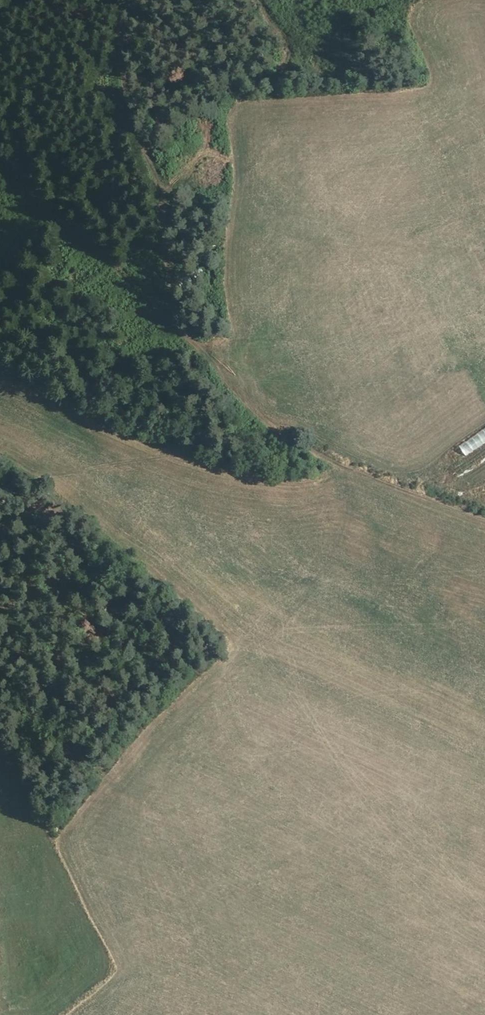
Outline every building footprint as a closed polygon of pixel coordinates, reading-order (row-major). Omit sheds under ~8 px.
[(445,484),(443,495),(484,505),(484,493),(445,484)]
